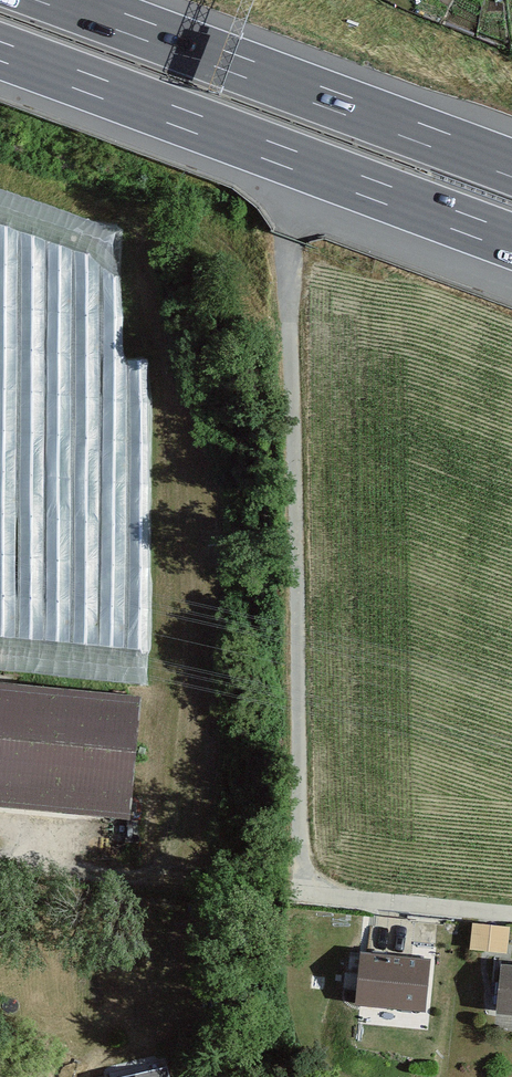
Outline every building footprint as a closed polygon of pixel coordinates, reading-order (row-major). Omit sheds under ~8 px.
[(133,814),(141,691),(0,681),(0,805),(133,814)] [(473,927),(471,951),(503,953),(505,930),(473,927)] [(425,964),(359,958),(355,1007),(420,1013),(425,964)] [(500,971),(495,1016),(511,1017),(511,972),(500,971)]
